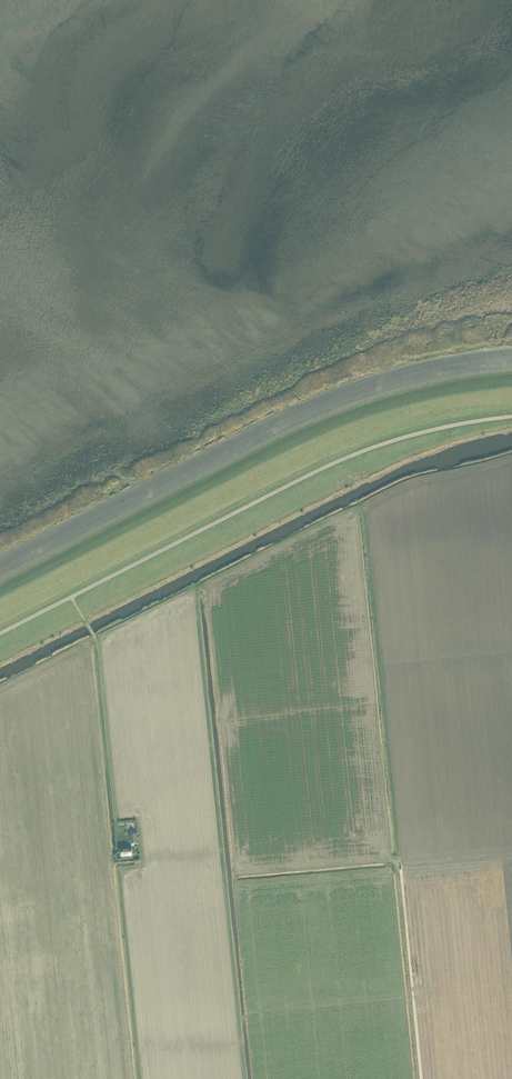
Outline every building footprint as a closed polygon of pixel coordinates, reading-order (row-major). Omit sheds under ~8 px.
[(137,847),(137,844),(136,835),(129,836),(130,845),(131,847),(126,848),(126,849),(118,850),(119,854),(117,854),(116,856),(116,860),(118,861),(120,861),(122,859),(121,857),(132,856),(132,855),(134,855),(133,847),(137,847)]
